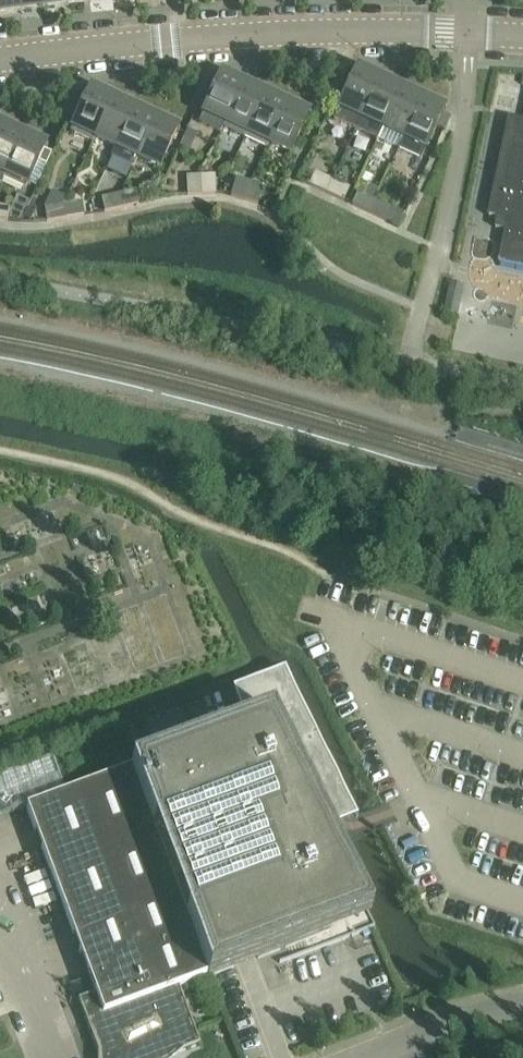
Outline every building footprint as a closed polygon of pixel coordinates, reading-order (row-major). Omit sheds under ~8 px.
[(18,0),(0,0),(0,14),(20,12),(18,0)] [(42,0),(18,0),(20,12),(43,9),(42,0)] [(43,9),(67,6),(66,0),(42,0),(43,9)] [(356,131),(361,119),(379,81),(354,69),(354,71),(356,72),(351,83),(345,81),(339,94),(345,97),(339,108),(337,107),(336,108),(339,109),(333,121),(356,131)] [(203,114),(199,124),(221,134),(223,129),(243,86),(219,75),(218,76),(220,77),(215,88),(209,86),(203,99),(209,102),(204,113),(201,112),(201,113),(203,114)] [(356,131),(377,141),(400,91),(379,81),(361,119),(356,131)] [(264,96),(243,86),(223,129),(244,139),(264,96)] [(112,101),(88,89),(87,90),(89,92),(84,103),(78,100),(72,113),(78,116),(73,128),(70,127),(70,128),(72,129),(70,134),(92,144),(112,101)] [(400,91),(377,141),(398,151),(422,101),(400,91)] [(286,106),(264,96),(244,139),(266,149),(286,106)] [(134,111),(112,101),(92,144),(93,144),(95,140),(116,149),(134,111)] [(398,151),(420,162),(426,150),(428,151),(429,150),(426,148),(443,112),(446,113),(446,112),(422,101),(398,151)] [(266,149),(269,145),(292,156),(293,155),(291,153),(307,117),(310,118),(310,117),(286,106),(266,149)] [(116,149),(111,159),(132,169),(137,159),(155,120),(134,111),(116,149)] [(137,159),(161,171),(162,169),(160,168),(176,132),(179,133),(179,132),(155,120),(137,159)] [(510,120),(489,219),(498,221),(496,231),(506,233),(500,265),(522,270),(522,123),(510,120)] [(0,186),(3,181),(5,176),(23,137),(2,127),(0,131),(0,186)] [(187,132),(177,153),(186,157),(195,136),(187,132)] [(3,181),(25,191),(27,186),(30,187),(30,186),(28,185),(45,149),(47,150),(48,149),(23,137),(3,181)] [(332,182),(318,175),(312,188),(326,194),(332,182)] [(201,196),(215,195),(215,180),(201,181),(201,196)] [(201,196),(201,181),(187,181),(187,196),(201,196)] [(249,187),(235,182),(231,197),(244,201),(249,187)] [(326,194),(340,201),(346,188),(332,182),(326,194)] [(355,207),(369,214),(375,202),(374,201),(378,191),(369,186),(364,197),(361,195),(355,207)] [(244,201),(257,206),(262,191),(249,187),(244,201)] [(123,209),(138,206),(135,192),(120,196),(123,209)] [(123,209),(120,196),(105,199),(108,212),(123,209)] [(17,199),(9,217),(21,223),(30,204),(17,199)] [(369,214),(383,221),(389,208),(375,202),(369,214)] [(65,220),(81,217),(78,204),(63,206),(65,220)] [(65,220),(63,206),(48,209),(50,223),(65,220)] [(451,285),(445,315),(459,318),(465,288),(451,285)] [(460,325),(453,354),(522,369),(522,338),(460,325)] [(131,771),(208,978),(207,978),(208,979),(370,919),(337,852),(326,829),(341,823),(360,816),(286,665),(267,672),(237,683),(252,724),(130,770),(131,771)] [(26,810),(95,995),(78,1002),(98,1054),(98,1057),(174,1057),(181,1053),(200,1045),(179,988),(207,978),(208,978),(131,771),(26,810)]
